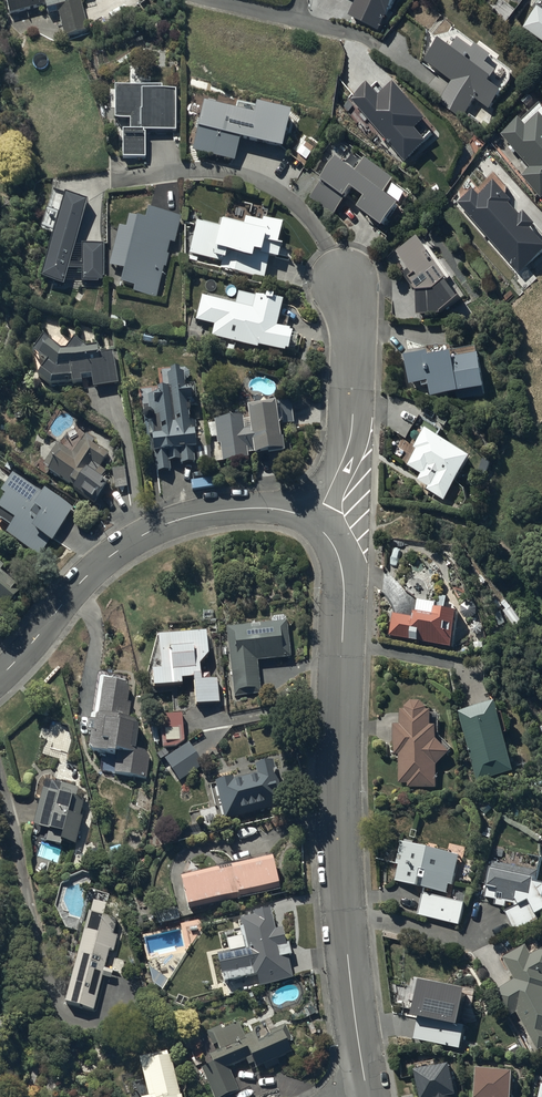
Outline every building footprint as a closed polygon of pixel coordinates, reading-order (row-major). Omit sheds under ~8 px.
[(46,5),(48,15),(59,12),(65,36),(88,30),(81,1),(74,2),(73,0),(6,0),(10,15),(46,5)] [(349,15),(378,30),(394,0),(357,0),(349,15)] [(524,28),(541,41),(541,10),(539,7),(524,28)] [(452,49),(440,40),(424,60),(453,82),(438,102),(461,119),(476,99),(490,109),(503,92),(491,83),(494,80),(492,79),(497,72),(487,65),(493,58),(478,46),(475,51),(460,39),(452,49)] [(370,84),(351,100),(405,162),(428,142),(426,140),(433,134),(424,124),(428,121),(396,85),(387,93),(380,84),(374,89),(370,84)] [(163,89),(114,89),(114,120),(130,120),(130,131),(123,131),(123,158),(145,159),(145,132),(175,132),(175,93),(163,93),(163,89)] [(206,105),(203,104),(192,151),(234,162),(239,139),(281,149),(290,112),(257,104),(256,108),(237,103),(235,112),(215,107),(216,102),(208,99),(206,105)] [(502,135),(523,161),(519,164),(524,169),(528,166),(531,168),(522,177),(541,199),(541,198),(541,106),(541,105),(522,121),(520,119),(502,135)] [(356,173),(338,159),(309,196),(334,215),(354,189),(367,200),(360,209),(385,228),(381,232),(388,238),(393,231),(386,226),(401,207),(384,194),(394,181),(366,159),(356,173)] [(475,192),(473,189),(458,203),(520,274),(541,255),(541,240),(533,230),(537,226),(527,214),(522,218),(511,205),(513,203),(504,193),(508,190),(495,175),(475,192)] [(89,201),(55,192),(43,232),(55,236),(43,278),(64,286),(65,283),(99,283),(99,281),(104,281),(104,243),(82,243),(82,245),(77,245),(89,201)] [(181,217),(147,209),(144,221),(128,217),(125,229),(119,227),(109,266),(124,270),(120,284),(135,288),(133,293),(156,299),(164,267),(166,268),(169,256),(167,256),(171,243),(175,244),(181,217)] [(264,278),(269,256),(278,258),(281,246),(277,245),(282,223),(263,219),(262,222),(245,218),(243,225),(221,220),(219,230),(196,225),(189,255),(221,262),(220,268),(264,278)] [(397,253),(406,266),(400,271),(408,281),(410,279),(415,286),(414,287),(417,292),(417,315),(441,315),(441,312),(459,300),(447,281),(448,280),(434,260),(432,261),(428,255),(430,254),(419,239),(397,253)] [(252,308),(201,296),(195,321),(214,325),(211,336),(258,348),(259,345),(285,352),(286,350),(288,350),(292,334),(289,334),(290,331),(286,330),(288,319),(279,316),(283,302),(272,300),(273,298),(266,296),(265,298),(255,296),(252,308)] [(45,339),(33,353),(39,377),(52,386),(73,382),(73,384),(83,383),(83,381),(92,379),(94,388),(118,384),(112,349),(98,351),(97,346),(87,348),(76,339),(67,351),(62,352),(45,339)] [(406,356),(410,385),(423,383),(424,387),(430,386),(432,398),(457,394),(459,401),(485,396),(484,389),(485,389),(481,355),(477,355),(477,350),(454,352),(454,355),(431,358),(430,353),(406,356)] [(160,371),(163,391),(141,392),(142,408),(148,407),(149,413),(148,413),(147,413),(146,413),(145,413),(145,414),(144,414),(144,415),(143,415),(143,416),(143,417),(142,417),(142,418),(142,419),(142,420),(143,420),(143,421),(143,422),(144,422),(144,423),(145,423),(146,424),(147,424),(148,424),(149,438),(152,438),(156,473),(171,472),(170,462),(179,461),(180,464),(195,462),(193,448),(197,448),(195,431),(191,432),(191,429),(196,429),(195,421),(189,421),(188,414),(190,413),(189,406),(197,406),(195,385),(185,386),(184,380),(191,380),(190,370),(175,372),(175,370),(160,371)] [(279,439),(277,426),(294,424),(291,402),(274,404),(248,407),(249,420),(243,421),(243,417),(214,420),(214,423),(207,424),(209,438),(216,437),(217,445),(220,445),(222,462),(248,459),(247,454),(254,453),(254,456),(284,452),(283,439),(279,439)] [(472,458),(438,437),(442,430),(421,418),(407,441),(417,448),(416,450),(404,442),(396,455),(410,463),(408,466),(428,478),(431,473),(436,476),(427,491),(445,502),(472,458)] [(44,467),(69,484),(71,482),(77,486),(74,490),(95,505),(107,487),(102,483),(105,479),(102,477),(106,471),(100,467),(109,455),(92,444),(95,440),(87,435),(74,455),(59,445),(44,467)] [(125,468),(112,470),(115,490),(128,488),(125,468)] [(46,491),(44,494),(24,481),(23,482),(15,477),(3,496),(7,498),(0,509),(0,520),(12,528),(7,535),(42,558),(74,509),(46,491)] [(0,574),(0,602),(9,609),(22,591),(0,574)] [(466,619),(467,619),(470,620),(471,620),(472,619),(473,619),(474,618),(475,618),(476,617),(477,616),(477,615),(478,614),(478,613),(478,612),(478,611),(478,610),(478,609),(477,608),(477,607),(476,606),(475,605),(474,604),(473,603),(472,603),(471,603),(470,603),(469,603),(468,603),(467,603),(466,603),(466,604),(465,604),(464,605),(463,606),(462,607),(462,608),(462,609),(461,609),(461,610),(461,611),(461,612),(461,613),(462,614),(462,615),(462,616),(463,616),(463,617),(464,618),(465,618),(466,619)] [(419,642),(452,647),(457,611),(435,608),(435,614),(416,611),(415,618),(394,615),(391,636),(420,640),(419,642)] [(286,622),(226,629),(234,698),(261,695),(257,661),(290,658),(286,622)] [(470,630),(471,631),(471,632),(472,633),(473,634),(474,634),(474,635),(475,635),(476,635),(477,635),(478,635),(479,635),(480,635),(480,634),(481,634),(482,633),(482,632),(483,632),(483,631),(483,630),(484,629),(484,628),(483,627),(483,626),(483,625),(482,625),(482,624),(481,624),(481,623),(480,623),(479,622),(478,622),(477,622),(476,622),(475,622),(474,623),(473,623),(473,624),(472,624),(471,625),(471,626),(470,627),(470,628),(470,629),(470,630)] [(206,632),(157,636),(151,658),(161,667),(161,671),(152,672),(154,689),(182,687),(182,681),(193,680),(195,706),(219,704),(217,681),(210,682),(206,632)] [(99,768),(102,772),(147,778),(150,752),(135,750),(139,721),(129,720),(131,704),(127,704),(130,685),(119,683),(120,678),(97,675),(90,722),(88,722),(86,735),(90,735),(88,747),(93,754),(101,755),(99,768)] [(402,711),(402,726),(395,726),(395,755),(399,755),(399,784),(408,784),(408,788),(437,788),(437,766),(450,752),(449,751),(452,748),(440,736),(440,714),(434,714),(434,712),(429,712),(429,711),(429,710),(429,709),(428,708),(427,707),(427,706),(426,705),(425,705),(425,704),(424,704),(423,703),(422,703),(421,703),(420,702),(419,702),(418,702),(417,702),(416,702),(415,703),(414,703),(413,704),(412,704),(411,704),(411,705),(410,706),(409,706),(409,707),(408,708),(408,709),(407,710),(407,711),(402,711)] [(514,773),(504,734),(508,733),(503,714),(500,715),(497,703),(459,712),(477,782),(514,773)] [(181,716),(160,718),(163,748),(184,747),(181,716)] [(190,744),(164,759),(179,782),(204,765),(190,744)] [(254,765),(256,774),(234,779),(234,778),(214,782),(218,798),(219,798),(224,820),(283,806),(273,761),(254,765)] [(60,795),(44,791),(34,826),(50,831),(47,842),(62,846),(63,841),(76,845),(84,818),(80,817),(85,800),(77,798),(80,790),(63,785),(60,795)] [(460,857),(401,843),(396,865),(399,865),(395,882),(447,894),(450,884),(453,885),(460,857)] [(188,913),(238,901),(280,891),(273,858),(231,868),(231,867),(180,879),(188,913)] [(539,921),(537,916),(541,913),(541,884),(536,883),(541,861),(528,859),(526,869),(493,862),(492,869),(491,869),(485,898),(496,900),(495,905),(506,907),(507,903),(514,904),(516,908),(506,912),(515,932),(539,921)] [(465,903),(423,893),(417,915),(459,926),(465,903)] [(89,912),(64,1003),(94,1011),(103,977),(111,979),(113,971),(105,969),(108,956),(111,957),(112,952),(114,952),(118,937),(115,936),(119,921),(103,917),(106,906),(93,902),(90,912),(89,912)] [(293,978),(288,957),(291,956),(289,946),(286,947),(282,930),(275,931),(270,911),(252,915),(252,919),(239,922),(241,929),(232,931),(234,939),(227,941),(230,954),(217,957),(223,984),(256,976),(259,986),(293,978)] [(515,979),(493,991),(507,1017),(517,1012),(537,1050),(541,1047),(541,950),(531,955),(527,946),(504,957),(515,979)] [(238,1091),(228,1068),(249,1058),(255,1071),(264,1067),(265,1071),(280,1064),(277,1059),(291,1053),(286,1043),(291,1041),(284,1027),(257,1040),(253,1033),(244,1037),(238,1023),(223,1030),(221,1026),(206,1033),(213,1046),(216,1045),(220,1052),(209,1057),(212,1064),(201,1070),(213,1096),(225,1096),(238,1091)] [(138,1061),(147,1096),(180,1096),(169,1053),(138,1061)] [(416,1071),(421,1096),(460,1096),(458,1087),(456,1088),(451,1065),(416,1071)] [(514,1096),(512,1096),(514,1073),(478,1070),(476,1096),(514,1096)]
